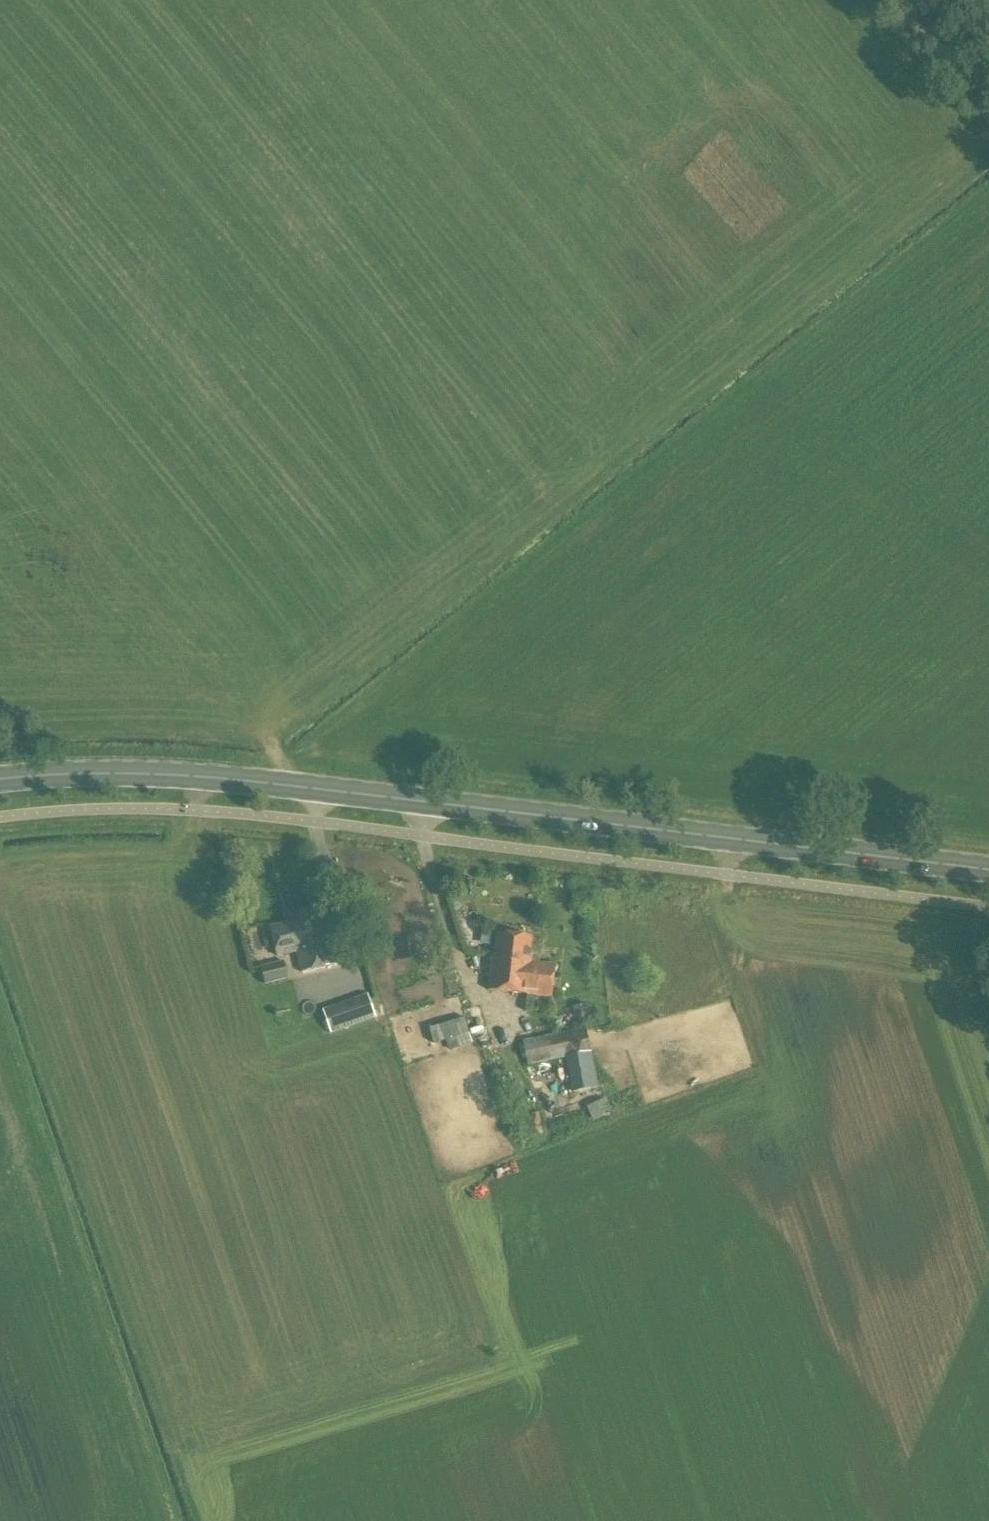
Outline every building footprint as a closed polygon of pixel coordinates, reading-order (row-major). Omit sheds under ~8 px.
[(331,948),(321,909),(289,917),(290,923),(271,928),(278,957),(298,952),(303,972),(338,963),(334,947),(331,948)] [(528,993),(532,955),(533,938),(499,935),(497,959),(493,959),(489,989),(528,993)] [(265,986),(288,980),(284,961),(260,967),(265,986)] [(331,1035),(376,1018),(367,994),(322,1010),(331,1035)] [(575,1027),(590,1024),(586,1005),(572,1007),(575,1027)] [(472,1044),(464,1018),(429,1029),(433,1044),(457,1037),(460,1047),(472,1044)] [(595,1076),(586,1028),(522,1041),(527,1066),(566,1058),(570,1081),(595,1076)]
